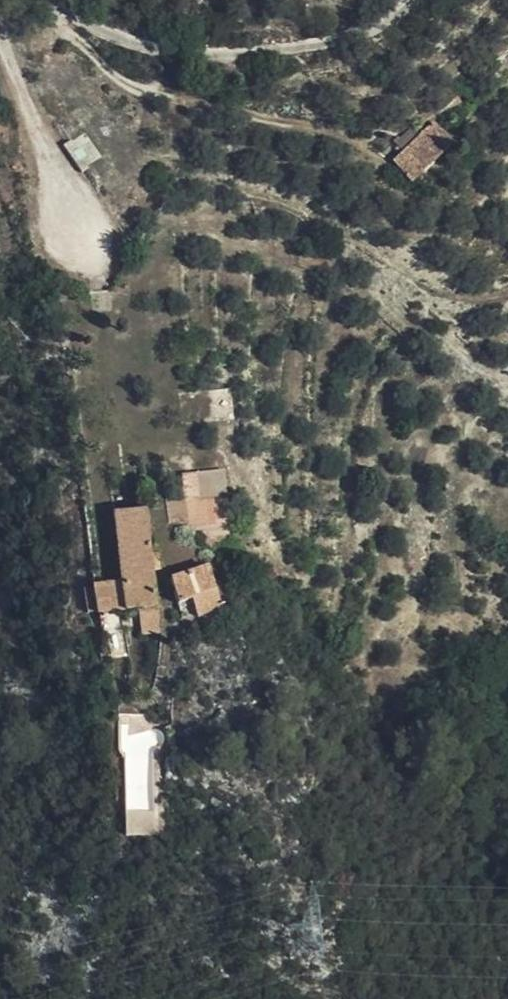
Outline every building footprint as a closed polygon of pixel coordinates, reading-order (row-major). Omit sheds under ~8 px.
[(456,124),(436,141),(454,164),(477,146),(456,124)] [(83,133),(65,145),(83,170),(100,157),(83,133)] [(413,160),(431,182),(454,164),(436,141),(413,160)] [(208,522),(222,521),(219,493),(204,495),(207,521),(208,522)] [(204,495),(185,497),(189,522),(207,524),(207,521),(204,495)] [(130,608),(157,605),(160,620),(180,619),(181,605),(173,604),(163,505),(132,508),(138,575),(111,580),(117,621),(131,621),(130,608)] [(195,603),(207,601),(213,618),(238,611),(224,566),(185,575),(195,603)] [(180,619),(160,620),(162,630),(180,628),(180,619)] [(121,717),(125,835),(153,834),(149,716),(121,717)]
